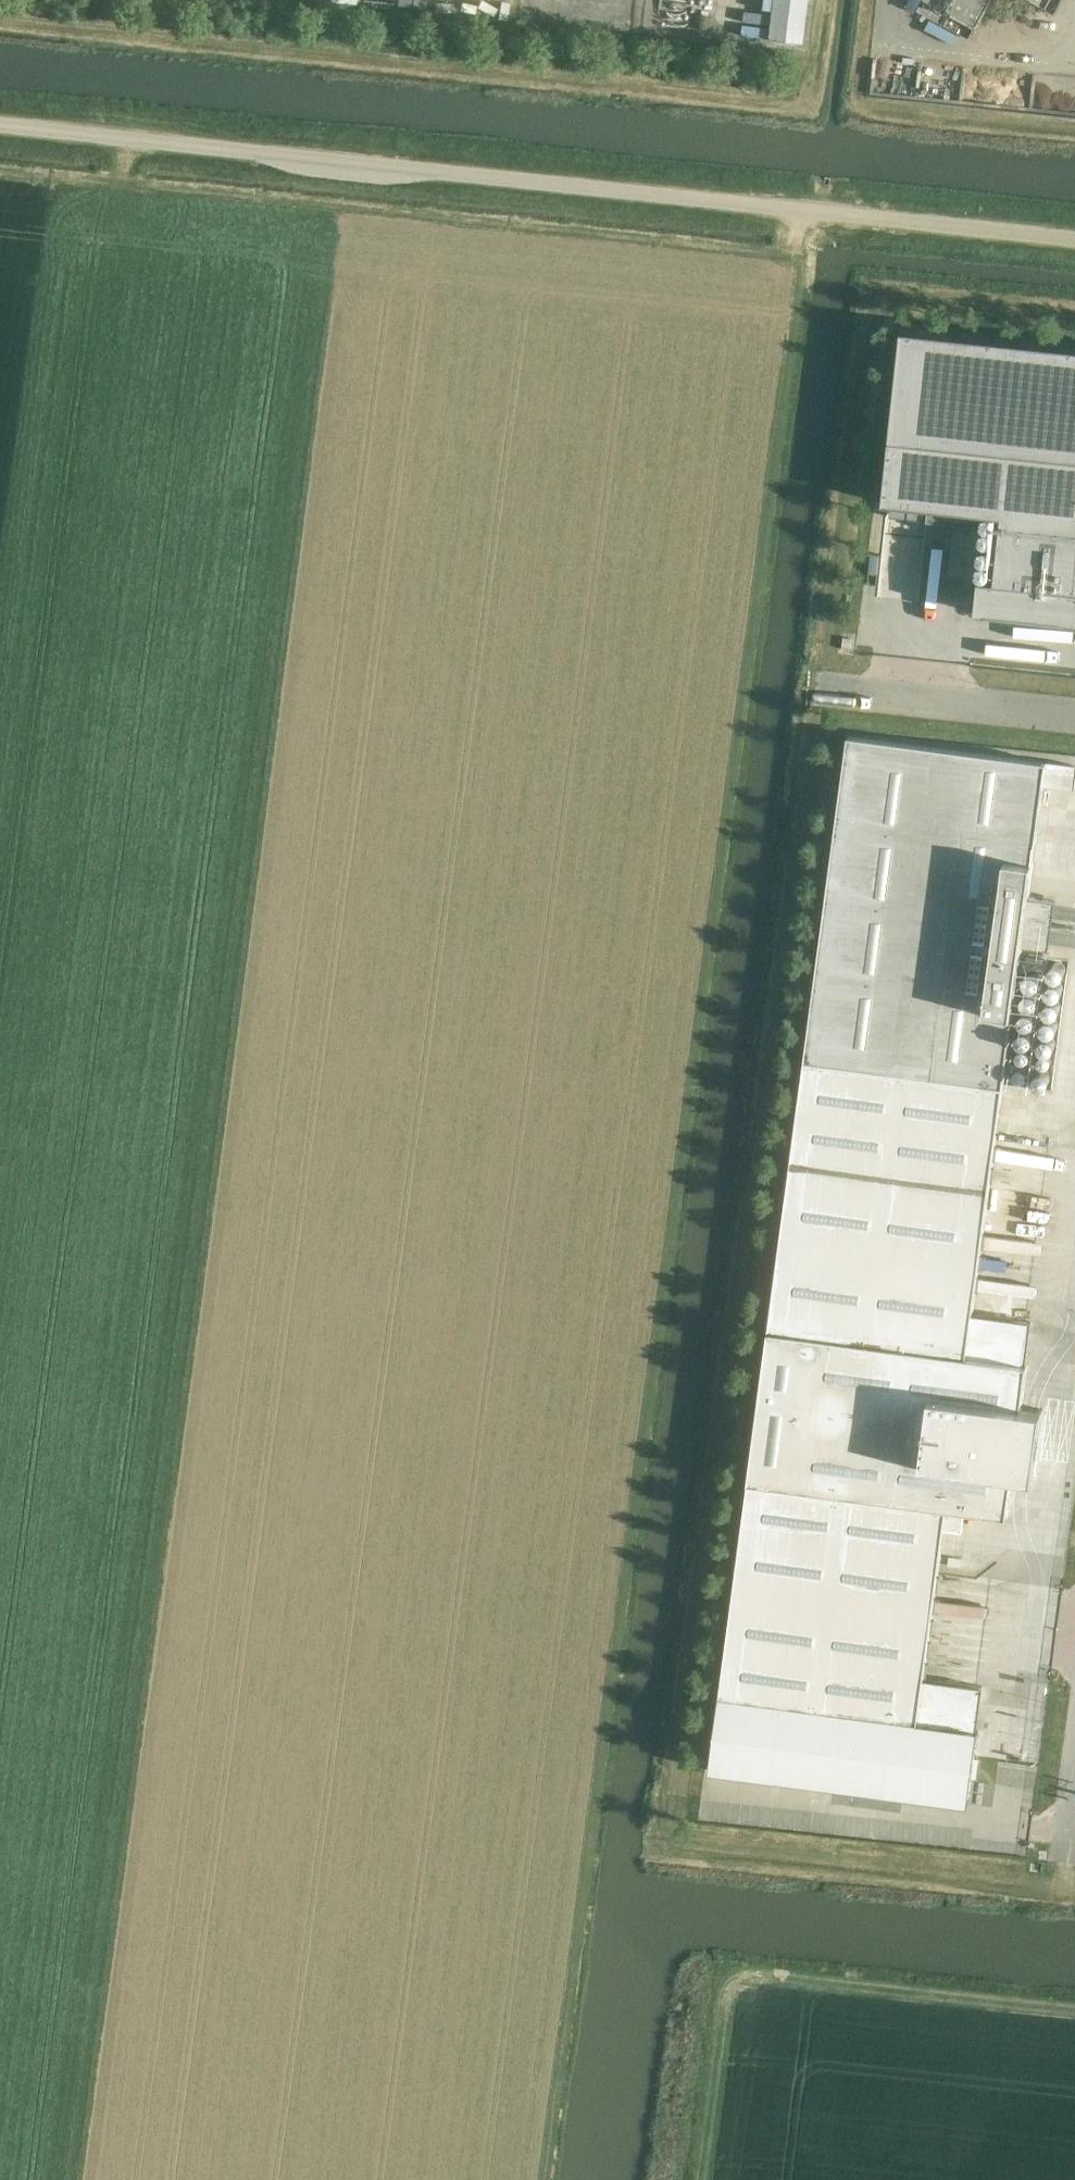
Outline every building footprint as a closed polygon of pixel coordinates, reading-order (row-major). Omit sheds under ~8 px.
[(884,503),(929,508),(983,514),(1003,516),(996,581),(980,580),(976,613),(1074,623),(1074,349),(903,331),(884,503)] [(710,1771),(968,1805),(971,1777),(974,1758),(983,1687),(924,1679),(944,1531),(962,1533),(965,1511),(1007,1516),(1013,1474),(1034,1477),(1043,1409),(1022,1406),(1028,1364),(1026,1364),(967,1356),(973,1315),(1002,1087),(1035,838),(1037,839),(1044,786),(1074,790),(1074,789),(1074,766),(848,736),(710,1771)]
